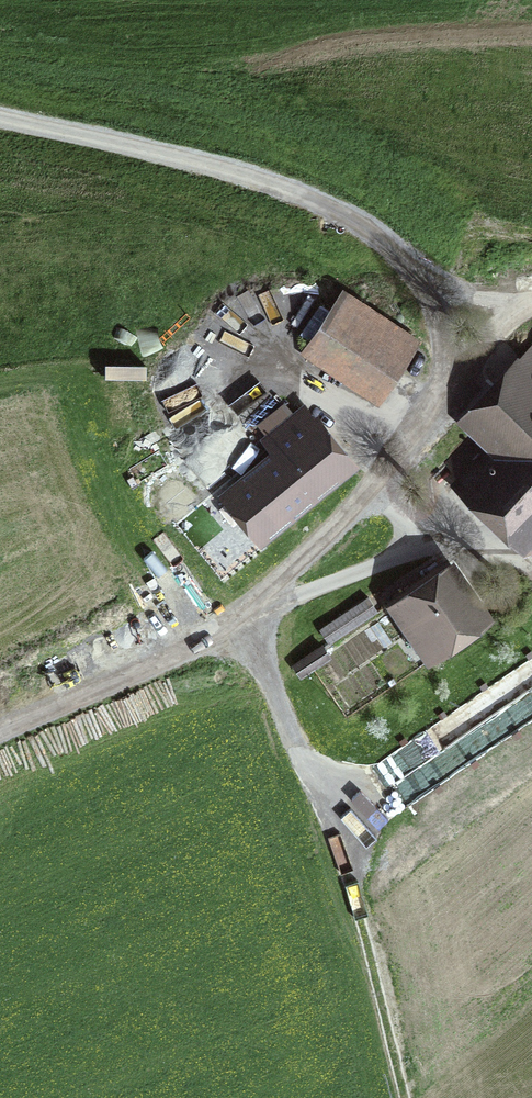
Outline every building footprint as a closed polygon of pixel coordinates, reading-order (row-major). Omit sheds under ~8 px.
[(414,337),(346,292),(312,344),(380,389),(414,337)] [(449,463),(526,538),(531,532),(531,349),(470,412),(485,427),(449,463)] [(299,408),(265,436),(280,454),(232,494),(265,534),(296,509),(292,504),(343,461),(299,408)] [(453,557),(390,601),(424,651),(479,614),(483,620),(492,614),(453,557)] [(367,594),(319,626),(328,640),(376,608),(367,594)] [(309,665),(319,658),(314,650),(296,662),(300,668),(308,662),(309,665)]
